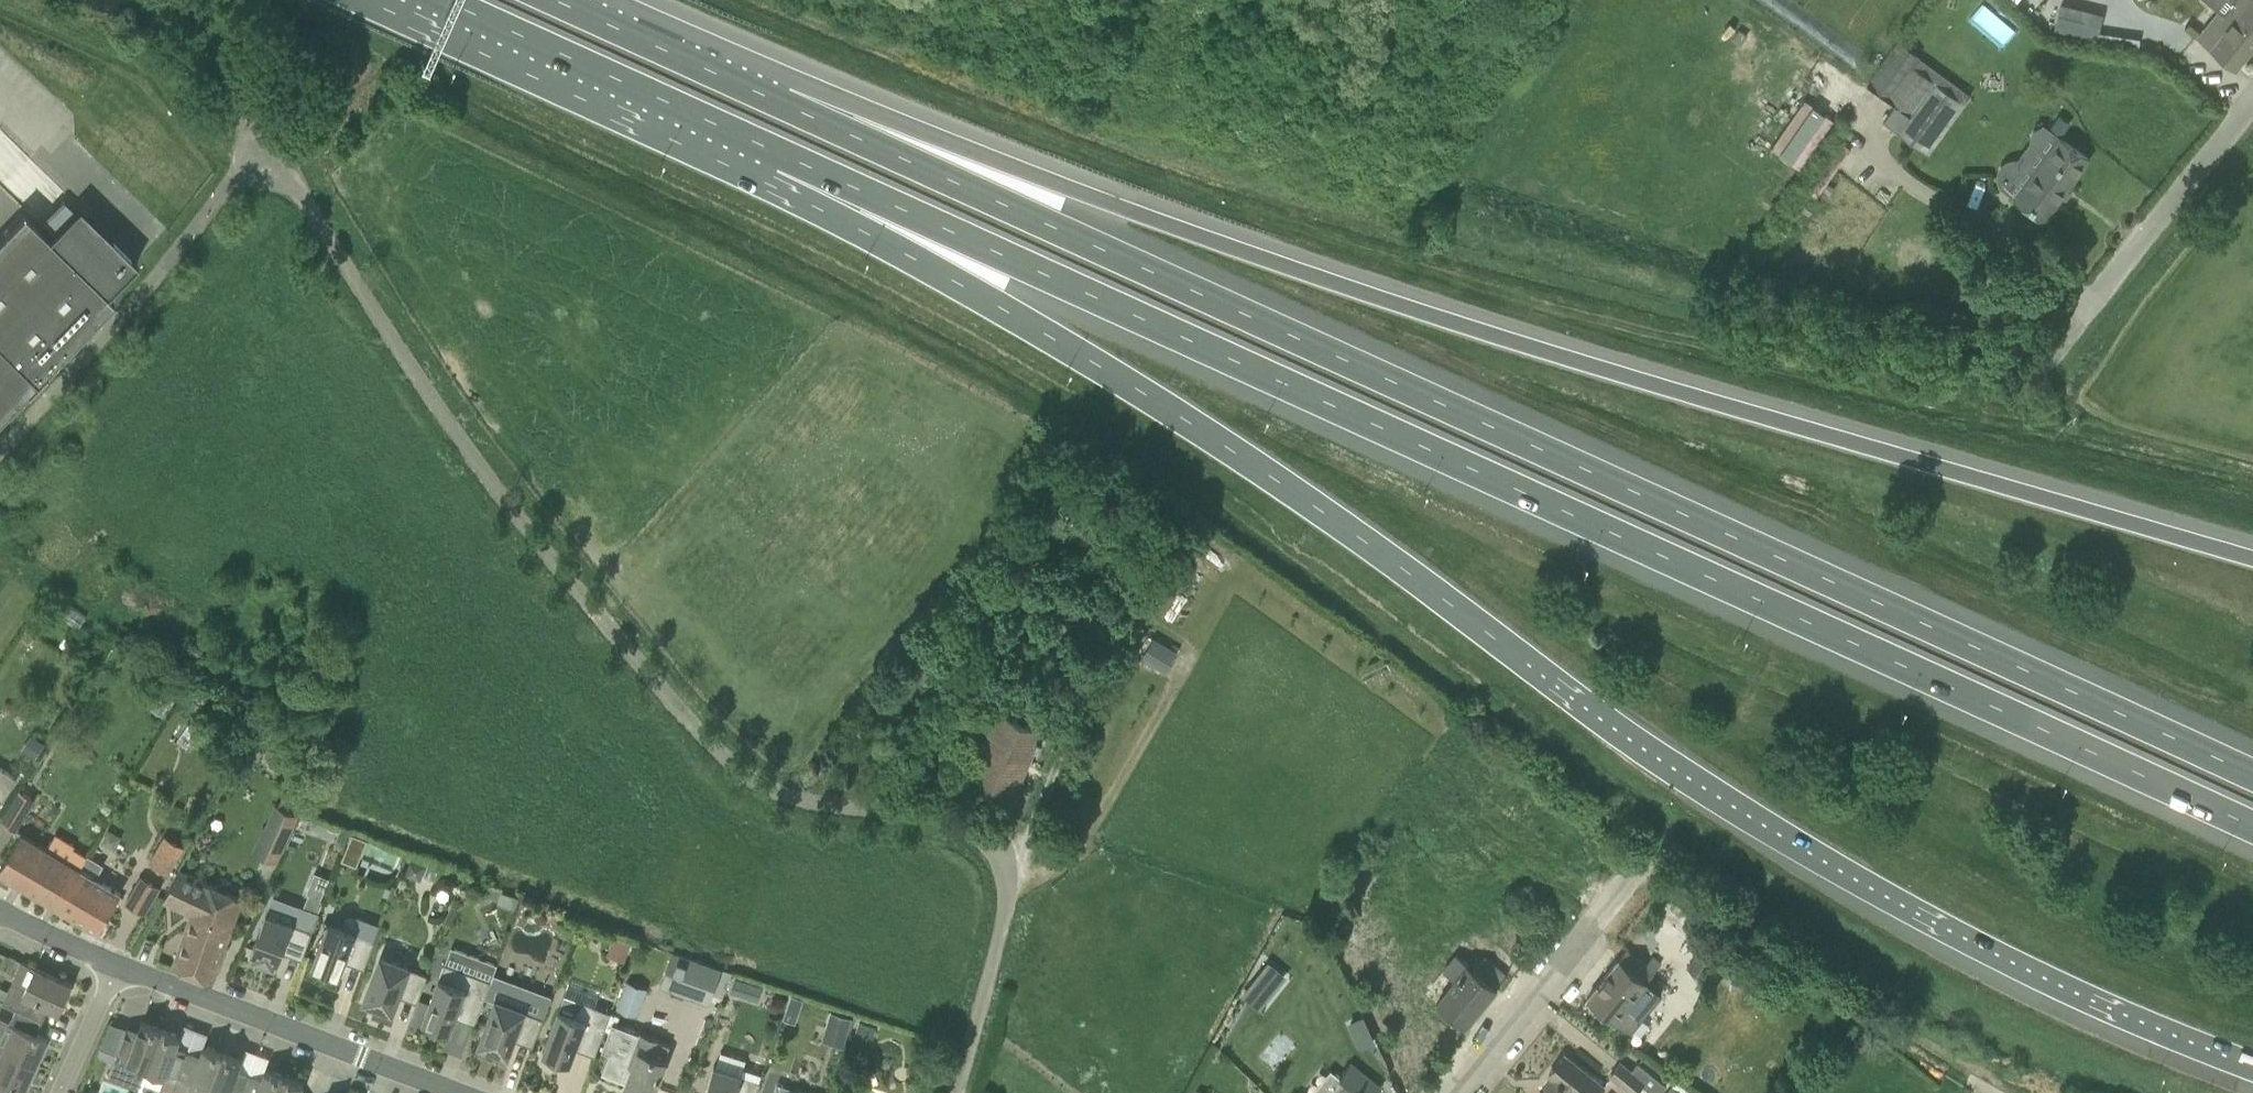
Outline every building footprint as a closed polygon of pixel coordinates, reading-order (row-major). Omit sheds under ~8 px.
[(2252,46),(2252,16),(2233,0),(2205,0),(2221,14),(2201,40),(2203,41),(2236,68),(2252,46)] [(2252,16),(2252,0),(2233,0),(2252,16)] [(1985,3),(1972,18),(2003,46),(2016,31),(1985,3)] [(2061,4),(2057,19),(2054,32),(2096,42),(2103,14),(2061,4)] [(1867,84),(1867,85),(1869,86),(1896,105),(1883,123),(1922,151),(1958,101),(1965,105),(1971,97),(1896,44),(1867,84)] [(1804,100),(1771,146),(1799,167),(1834,120),(1818,108),(1817,109),(1804,100)] [(2061,137),(2070,124),(2059,116),(2050,129),(2061,137)] [(2016,198),(2045,220),(2088,159),(2061,139),(2016,198)] [(27,390),(28,390),(46,372),(45,371),(104,310),(114,300),(106,293),(137,262),(79,205),(48,237),(24,213),(0,238),(0,418),(27,390)] [(1166,673),(1178,652),(1154,637),(1141,658),(1166,673)] [(965,789),(1010,808),(1038,744),(1040,745),(1042,740),(1040,738),(1043,730),(998,710),(965,789)] [(282,743),(286,737),(277,730),(273,737),(282,743)] [(36,759),(45,744),(31,735),(22,750),(36,759)] [(2,801),(17,779),(0,768),(0,800),(2,801)] [(20,791),(13,803),(27,812),(35,800),(20,791)] [(268,845),(263,856),(277,862),(298,815),(296,814),(278,806),(275,804),(265,827),(268,845)] [(344,843),(350,830),(342,827),(337,840),(344,843)] [(0,870),(0,873),(18,883),(23,886),(58,907),(80,870),(87,857),(74,849),(66,862),(46,850),(21,835),(0,870)] [(164,837),(150,862),(169,873),(183,848),(164,837)] [(80,870),(58,907),(99,931),(121,893),(95,878),(102,866),(87,857),(80,870)] [(410,861),(406,875),(421,880),(425,867),(410,861)] [(179,872),(164,900),(192,913),(173,967),(213,983),(238,899),(192,878),(179,872)] [(141,878),(127,902),(145,913),(160,889),(141,878)] [(383,895),(389,898),(393,889),(386,886),(383,895)] [(501,893),(497,905),(515,911),(519,899),(501,893)] [(266,913),(250,957),(253,958),(274,966),(277,967),(283,952),(302,959),(319,914),(318,914),(323,901),(321,900),(308,895),(304,907),(304,908),(305,909),(298,926),(266,913)] [(345,961),(364,969),(375,941),(373,940),(379,925),(351,915),(346,916),(342,927),(329,922),(312,966),(339,976),(345,961)] [(624,961),(630,943),(614,937),(608,954),(624,961)] [(1618,958),(1585,998),(1629,1034),(1662,993),(1647,981),(1662,963),(1652,956),(1646,964),(1627,949),(1626,950),(1619,959),(1618,958)] [(1698,949),(1687,968),(1704,978),(1716,959),(1698,949)] [(673,950),(660,986),(709,1004),(713,994),(722,968),(673,950)] [(1498,988),(1508,975),(1486,957),(1476,969),(1458,955),(1445,971),(1456,980),(1438,1003),(1467,1027),(1498,988)] [(382,957),(365,1000),(374,1003),(374,1004),(384,1008),(384,1007),(392,1010),(398,996),(417,1003),(428,975),(409,968),(409,967),(382,957)] [(1239,992),(1257,1007),(1286,974),(1268,959),(1239,992)] [(456,1017),(475,1025),(491,981),(445,964),(423,1022),(427,1024),(426,1028),(444,1035),(446,1030),(450,1032),(456,1017)] [(49,1006),(61,1011),(72,985),(34,967),(22,995),(9,989),(8,990),(4,1000),(3,1001),(17,1008),(18,1006),(44,1018),(49,1006)] [(736,978),(731,993),(759,1001),(763,987),(736,978)] [(627,982),(616,1010),(624,1013),(635,985),(627,982)] [(4,1000),(8,990),(1,987),(0,989),(0,998),(4,1000)] [(497,1000),(481,1044),(489,1047),(499,1051),(508,1054),(513,1039),(533,1046),(543,1018),(524,1011),(524,1010),(497,1000)] [(576,1048),(595,1056),(611,1012),(583,1002),(574,1015),(559,1009),(543,1053),(570,1063),(576,1048)] [(36,1064),(48,1038),(37,1033),(44,1018),(18,1006),(17,1008),(10,1023),(15,1025),(4,1049),(36,1064)] [(796,1024),(800,1011),(787,1007),(783,1019),(796,1024)] [(825,1030),(847,1037),(853,1018),(831,1012),(825,1030)] [(1354,1036),(1370,1029),(1364,1015),(1348,1022),(1354,1036)] [(148,1068),(162,1030),(142,1022),(139,1031),(127,1027),(118,1051),(108,1075),(139,1087),(141,1081),(146,1067),(148,1068)] [(857,1029),(854,1036),(872,1042),(874,1034),(876,1028),(859,1022),(857,1029)] [(602,1051),(610,1054),(603,1072),(626,1081),(625,1083),(653,1092),(654,1092),(667,1059),(665,1058),(670,1045),(612,1023),(602,1051)] [(146,1067),(141,1081),(162,1088),(173,1092),(188,1050),(177,1046),(181,1037),(162,1030),(148,1068),(146,1067)] [(223,1053),(204,1045),(201,1055),(188,1050),(173,1092),(172,1092),(208,1092),(223,1053)] [(99,1047),(96,1055),(110,1061),(113,1052),(99,1047)] [(13,1085),(25,1090),(36,1064),(4,1049),(4,1050),(0,1048),(0,1092),(10,1092),(13,1085)] [(705,1092),(757,1092),(761,1081),(748,1077),(741,1075),(742,1074),(746,1060),(721,1052),(716,1066),(714,1065),(708,1085),(705,1092)] [(208,1092),(244,1092),(251,1074),(239,1069),(242,1060),(223,1053),(208,1092)] [(1543,1092),(1599,1092),(1604,1086),(1565,1055),(1549,1074),(1555,1079),(1543,1092)] [(1612,1075),(1634,1092),(1661,1092),(1667,1085),(1638,1062),(1631,1071),(1621,1063),(1612,1075)] [(1312,1092),(1377,1092),(1382,1087),(1351,1063),(1340,1076),(1331,1069),(1312,1092)] [(286,1076),(266,1069),(262,1078),(251,1074),(244,1092),(279,1092),(286,1076)] [(304,1083),(286,1076),(279,1092),(300,1092),(304,1083)] [(1682,1092),(1688,1092),(1690,1090),(1676,1081),(1672,1086),(1682,1092)] [(800,1090),(800,1091),(777,1083),(777,1092),(808,1092),(800,1090)]
